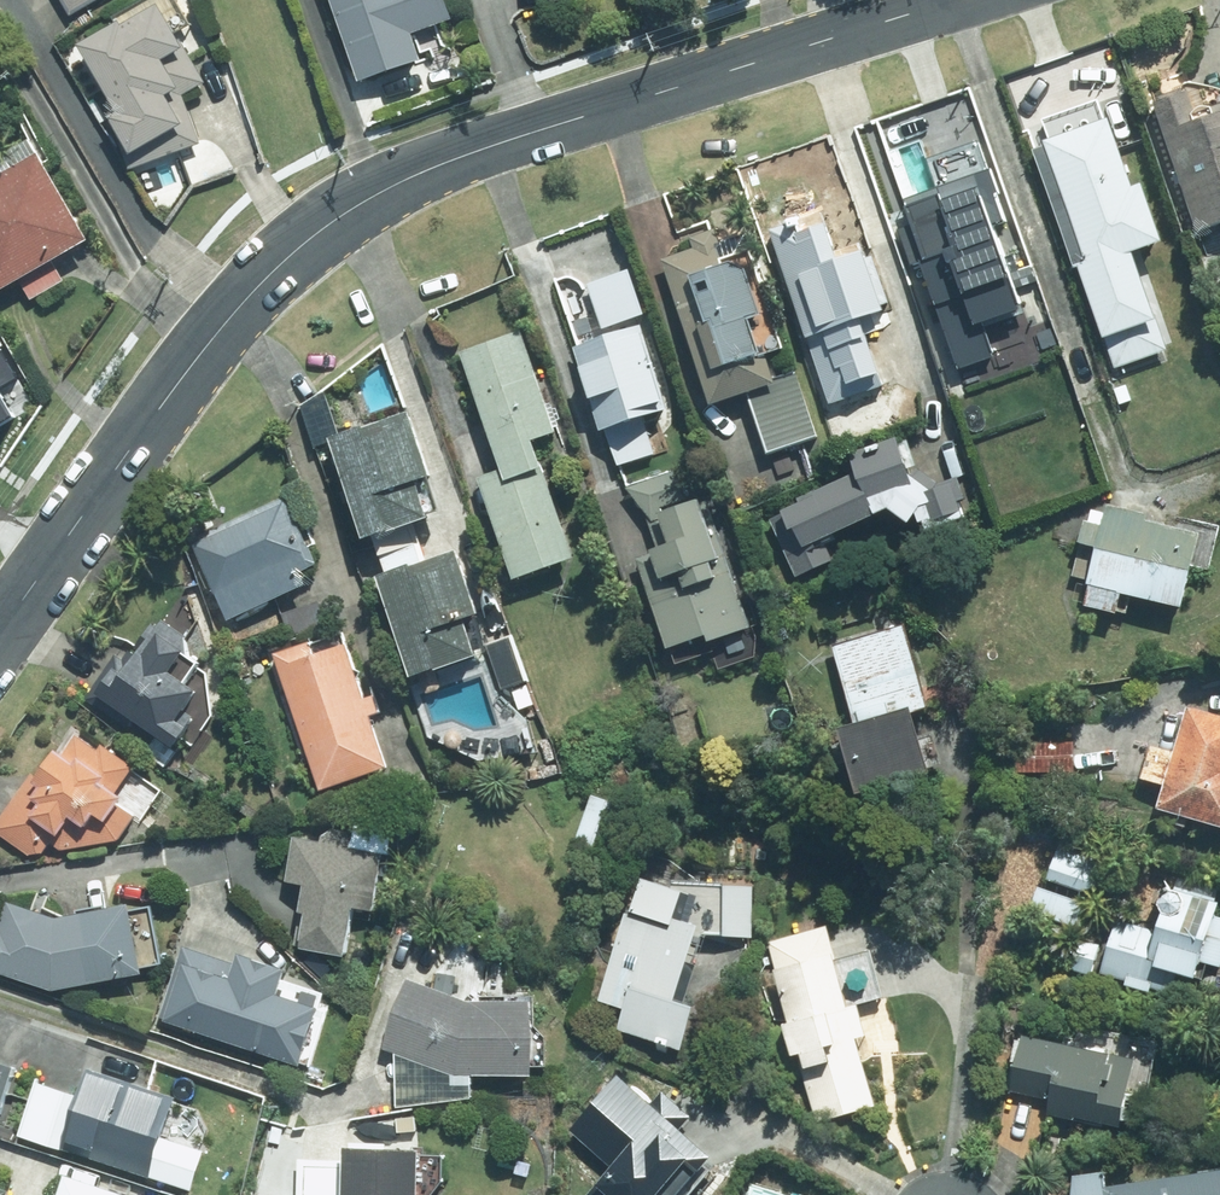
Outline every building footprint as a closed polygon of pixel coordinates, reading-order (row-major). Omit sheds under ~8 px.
[(73,12),(93,0),(65,0),(73,12)] [(187,93),(209,80),(164,0),(162,0),(87,42),(124,108),(116,112),(136,166),(204,142),(187,93)] [(362,86),(427,64),(417,36),(459,22),(451,0),(332,0),(362,86)] [(1159,103),(1201,227),(1219,221),(1219,102),(1205,107),(1199,89),(1159,103)] [(1044,145),(1121,364),(1173,346),(1139,250),(1172,239),(1152,180),(1142,184),(1116,109),(1051,131),(1054,141),(1044,145)] [(1039,303),(985,139),(934,156),(944,184),(900,199),(970,412),(1016,397),(990,319),(1039,303)] [(3,287),(91,238),(43,153),(0,177),(0,282),(3,287)] [(829,209),(776,227),(837,402),(891,384),(865,310),(895,300),(874,242),(844,252),(829,209)] [(727,236),(668,257),(719,400),(752,388),(774,448),(819,433),(797,371),(778,378),(769,352),(788,345),(754,248),(734,255),(727,236)] [(633,268),(592,282),(608,326),(648,312),(633,268)] [(643,322),(577,345),(619,466),(660,452),(648,415),(672,407),(643,322)] [(509,468),(483,477),(518,577),(580,555),(538,438),(560,430),(524,332),(467,352),(509,468)] [(13,378),(0,355),(0,385),(13,378)] [(9,416),(0,401),(0,421),(9,416)] [(416,407),(336,435),(372,534),(436,511),(423,477),(439,472),(416,407)] [(857,466),(763,507),(797,582),(846,560),(836,537),(893,511),(934,541),(990,521),(968,464),(946,471),(926,457),(909,421),(849,448),(857,466)] [(664,548),(642,556),(676,652),(755,625),(710,494),(694,500),(683,469),(632,486),(637,501),(646,498),(664,548)] [(318,562),(288,495),(195,537),(231,616),(309,581),(303,568),(318,562)] [(1188,603),(1205,531),(1111,509),(1095,581),(1188,603)] [(463,545),(385,573),(421,673),(484,650),(472,616),(486,611),(463,545)] [(120,653),(89,699),(130,727),(138,716),(180,744),(194,725),(184,718),(205,689),(177,670),(193,647),(184,641),(188,634),(165,619),(160,625),(157,623),(142,645),(146,648),(141,655),(132,649),(126,657),(120,653)] [(861,720),(847,724),(867,789),(938,767),(920,709),(932,705),(907,624),(838,646),(861,720)] [(345,629),(279,652),(327,787),(393,764),(345,629)] [(513,635),(491,643),(507,686),(529,678),(513,635)] [(1165,806),(1219,820),(1219,712),(1192,705),(1165,806)] [(0,822),(0,830),(33,853),(123,838),(139,815),(123,804),(130,793),(122,788),(139,764),(107,742),(102,749),(82,736),(69,754),(64,751),(45,778),(35,771),(0,822)] [(627,803),(596,793),(579,845),(610,855),(627,803)] [(390,848),(300,833),(293,879),(310,882),(300,945),(351,953),(359,904),(380,907),(390,848)] [(1110,861),(1064,846),(1053,877),(1092,890),(1094,881),(1102,884),(1110,861)] [(634,904),(603,998),(631,1008),(624,1026),(688,1048),(703,1003),(680,995),(705,921),(683,914),(691,890),(649,876),(639,906),(634,904)] [(1108,970),(1132,977),(1131,983),(1155,990),(1157,985),(1167,988),(1174,966),(1208,976),(1213,959),(1219,961),(1219,915),(1218,914),(1219,907),(1219,891),(1170,877),(1162,901),(1171,904),(1163,931),(1123,919),(1108,970)] [(1087,901),(1043,885),(1034,908),(1079,924),(1087,901)] [(58,988),(148,971),(134,902),(63,916),(13,900),(5,927),(0,926),(0,970),(58,988)] [(772,939),(819,1117),(878,1101),(861,1036),(874,1032),(866,1002),(887,996),(874,947),(840,956),(831,923),(772,939)] [(1105,943),(1080,936),(1072,966),(1097,973),(1105,943)] [(185,948),(163,1016),(313,1064),(329,1014),(322,1012),(328,994),(289,981),(294,967),(244,951),(239,965),(185,948)] [(416,978),(390,1047),(456,1074),(541,1072),(539,996),(469,997),(416,978)] [(1143,1054),(1029,1032),(1018,1088),(1058,1096),(1055,1110),(1129,1125),(1143,1054)] [(31,1059),(0,1049),(0,1118),(10,1121),(31,1059)] [(182,1097),(94,1068),(72,1137),(105,1148),(101,1159),(195,1190),(208,1149),(169,1136),(182,1097)] [(625,1074),(575,1131),(650,1194),(681,1194),(717,1154),(625,1074)] [(66,1148),(83,1096),(39,1081),(22,1134),(66,1148)] [(426,1145),(350,1143),(350,1159),(300,1158),(299,1194),(425,1194),(426,1152),(426,1145)] [(1113,1183),(1111,1170),(1079,1175),(1077,1194),(1219,1194),(1219,1168),(1113,1183)] [(74,1171),(66,1194),(137,1194),(138,1192),(74,1171)] [(0,1182),(0,1194),(17,1194),(19,1189),(0,1182)]
